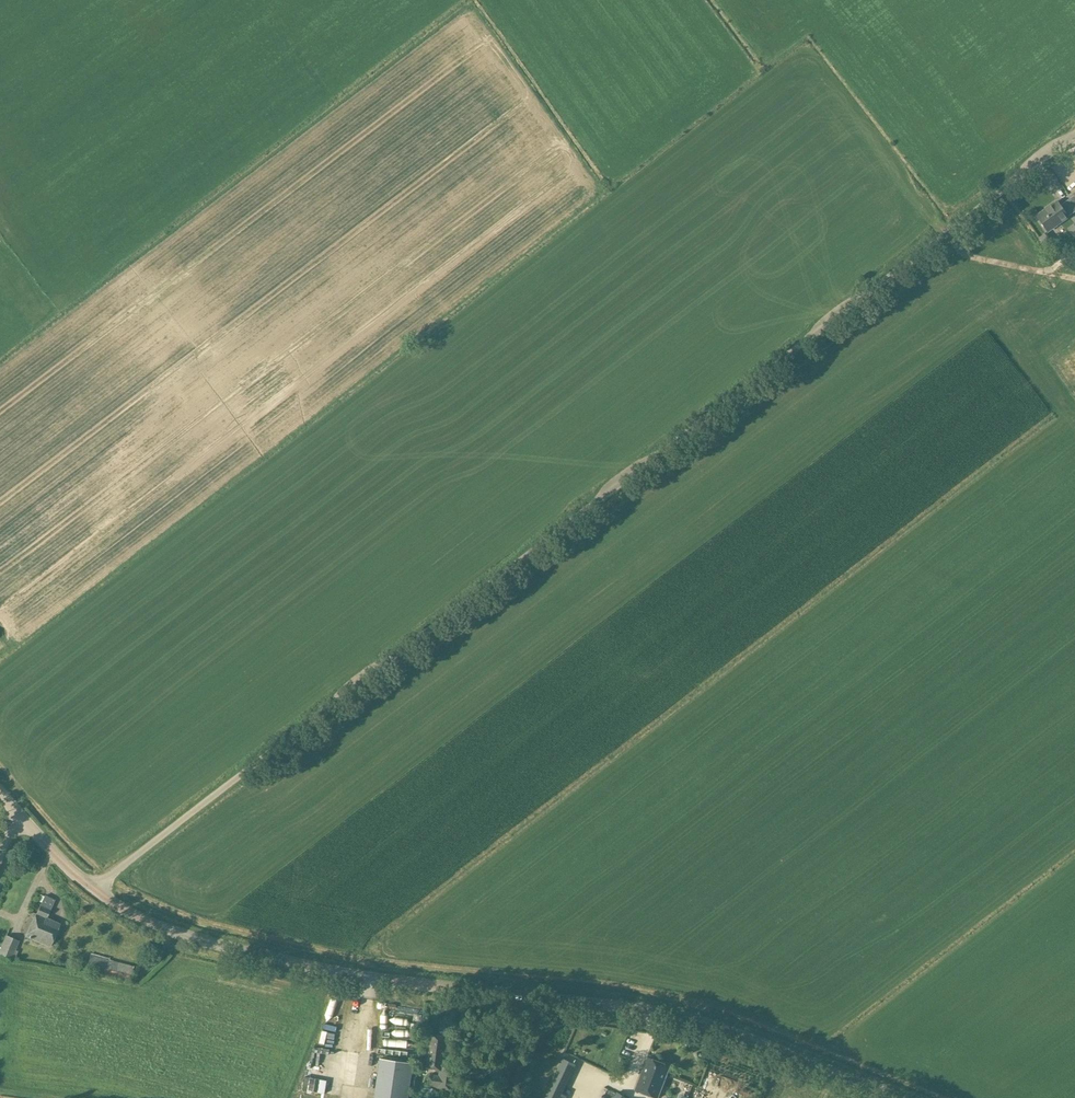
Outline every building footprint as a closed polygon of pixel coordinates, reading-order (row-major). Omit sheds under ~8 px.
[(1068,217),(1074,212),(1074,193),(1069,197),(1070,198),(1060,206),(1057,201),(1037,216),(1054,239),(1066,230),(1061,223),(1069,217),(1068,217)] [(45,896),(36,914),(26,937),(50,947),(60,925),(47,919),(55,900),(45,896)] [(6,935),(0,949),(0,955),(11,960),(20,941),(6,935)] [(134,966),(90,955),(86,969),(129,981),(134,966)] [(426,1068),(440,1070),(439,1075),(429,1074),(428,1088),(454,1091),(457,1067),(443,1065),(447,1037),(431,1035),(426,1068)] [(566,1094),(578,1063),(563,1057),(547,1097),(568,1097),(570,1095),(566,1094)] [(670,1066),(648,1057),(635,1090),(655,1097),(658,1097),(670,1066)] [(381,1059),(375,1097),(408,1097),(413,1063),(381,1059)] [(305,1075),(302,1088),(327,1094),(330,1080),(305,1075)]
